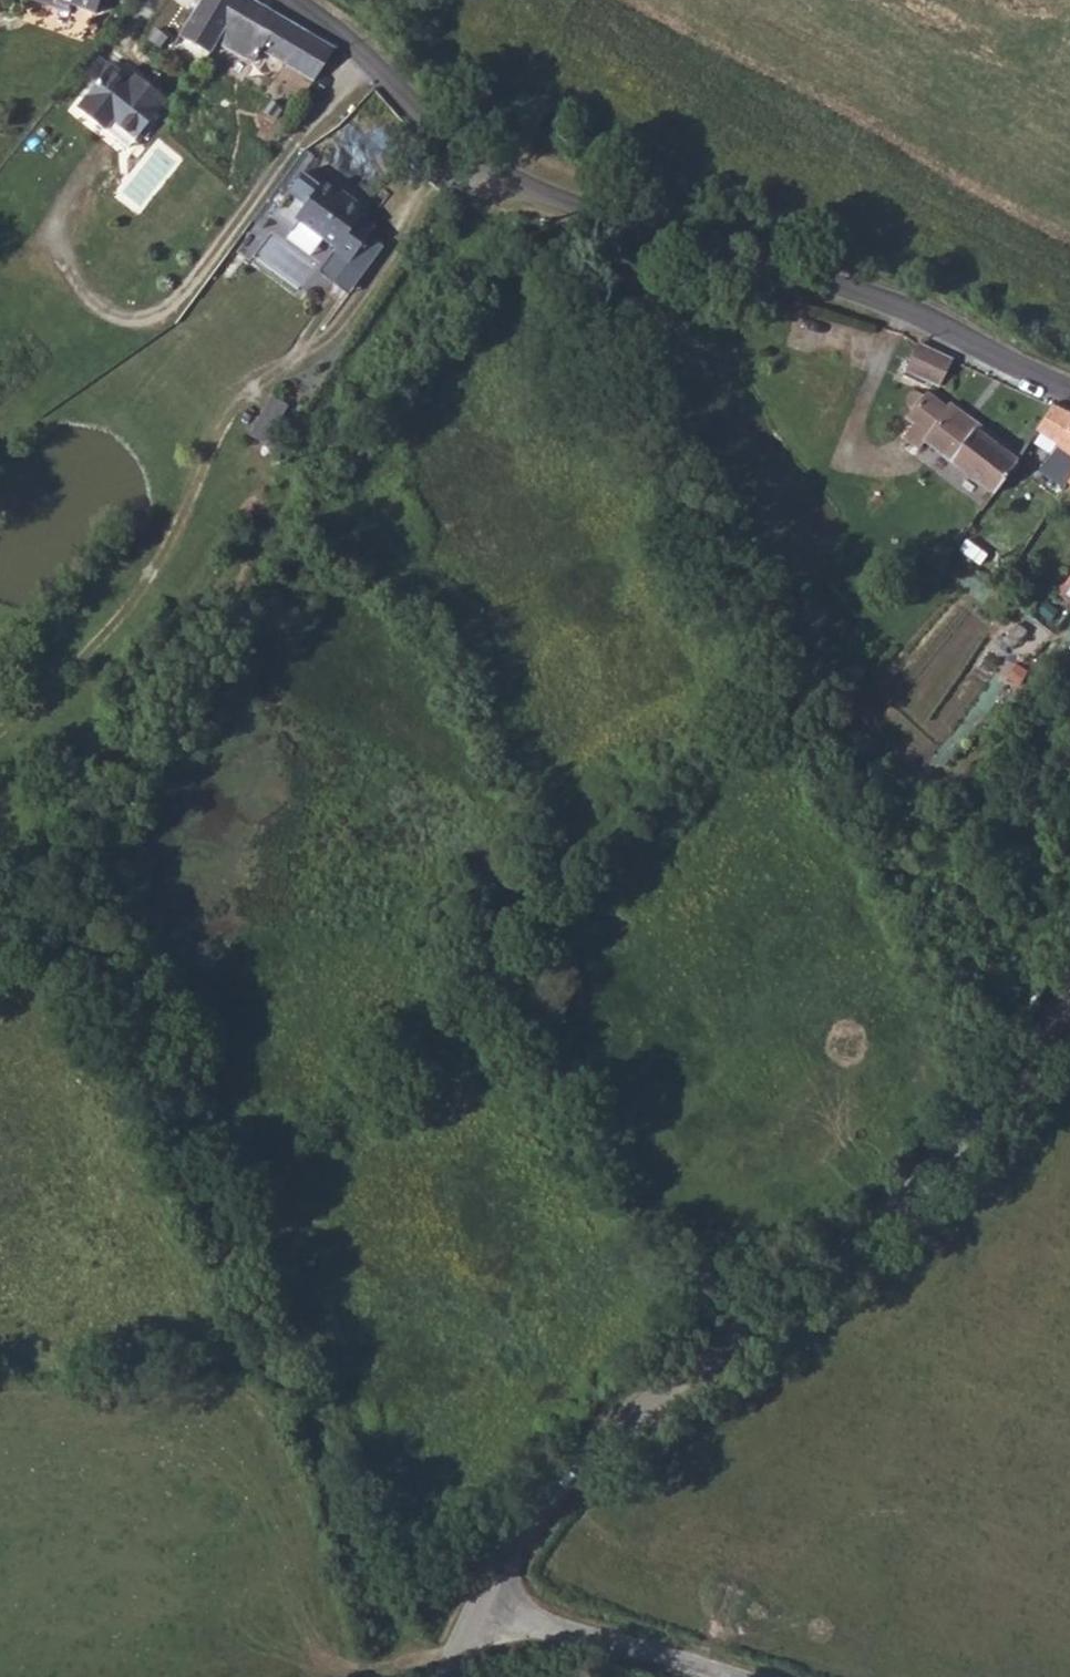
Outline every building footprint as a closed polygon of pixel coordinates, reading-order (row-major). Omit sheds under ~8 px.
[(70,12),(74,5),(95,13),(100,0),(41,0),(70,12)] [(178,35),(208,54),(217,37),(257,62),(265,47),(318,80),(335,48),(253,0),(200,0),(178,35)] [(127,149),(169,102),(117,56),(75,103),(127,149)] [(328,181),(326,184),(302,218),(343,247),(341,249),(357,260),(382,225),(368,215),(373,207),(355,194),(352,198),(328,181)] [(918,345),(905,373),(920,379),(941,387),(953,360),(918,345)] [(919,396),(911,397),(909,403),(910,413),(905,421),(911,425),(900,441),(917,453),(923,443),(942,458),(993,497),(1028,446),(1050,404),(1033,397),(1005,453),(930,395),(925,399),(919,396)] [(1028,446),(1038,453),(1047,441),(1069,457),(1069,413),(1050,404),(1028,446)]
